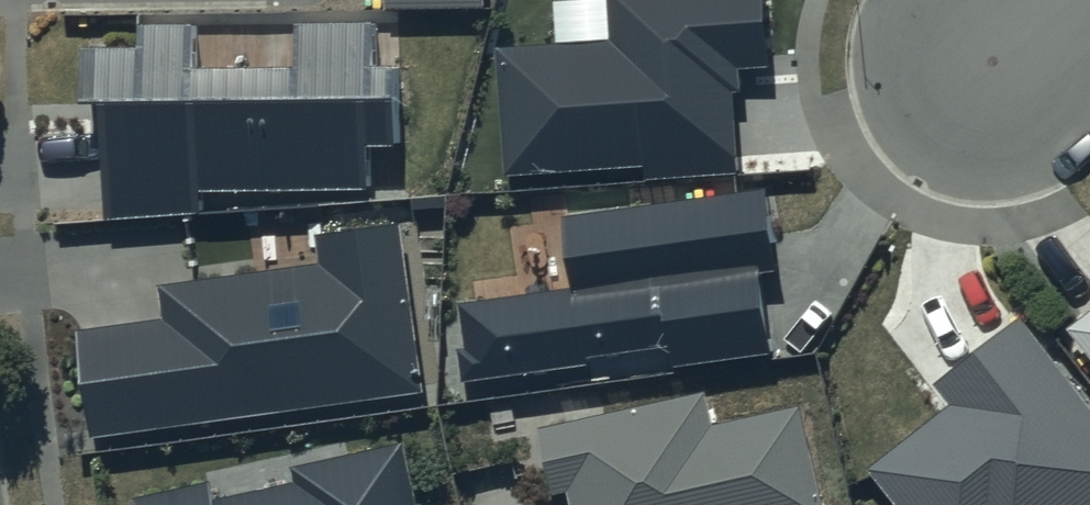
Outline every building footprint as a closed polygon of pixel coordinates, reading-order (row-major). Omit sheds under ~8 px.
[(385,10),(485,8),(484,0),(385,0),(385,10)] [(609,40),(497,49),(507,175),(644,164),(645,178),(738,171),(732,94),(739,93),(737,71),(771,68),(766,0),(606,0),(609,40)] [(195,25),(136,25),(135,48),(82,49),(77,102),(93,101),(105,220),(200,210),(200,192),(368,189),(366,145),(402,144),(399,66),(374,65),(374,25),(292,23),(290,68),(195,67),(195,25)] [(764,185),(561,214),(571,285),(457,302),(464,349),(456,350),(460,382),(587,364),(589,379),(769,353),(758,276),(777,273),(764,185)] [(318,263),(158,285),(163,319),(76,331),(90,435),(421,390),(397,223),(315,235),(318,263)] [(1066,331),(1089,361),(1089,312),(1066,331)] [(1018,318),(933,384),(949,405),(866,468),(894,504),(1089,504),(1089,410),(1018,318)] [(549,494),(565,490),(568,504),(821,504),(798,406),(708,426),(701,393),(535,431),(549,494)] [(134,500),(135,504),(417,504),(404,442),(290,466),(294,483),(210,501),(206,484),(134,500)]
